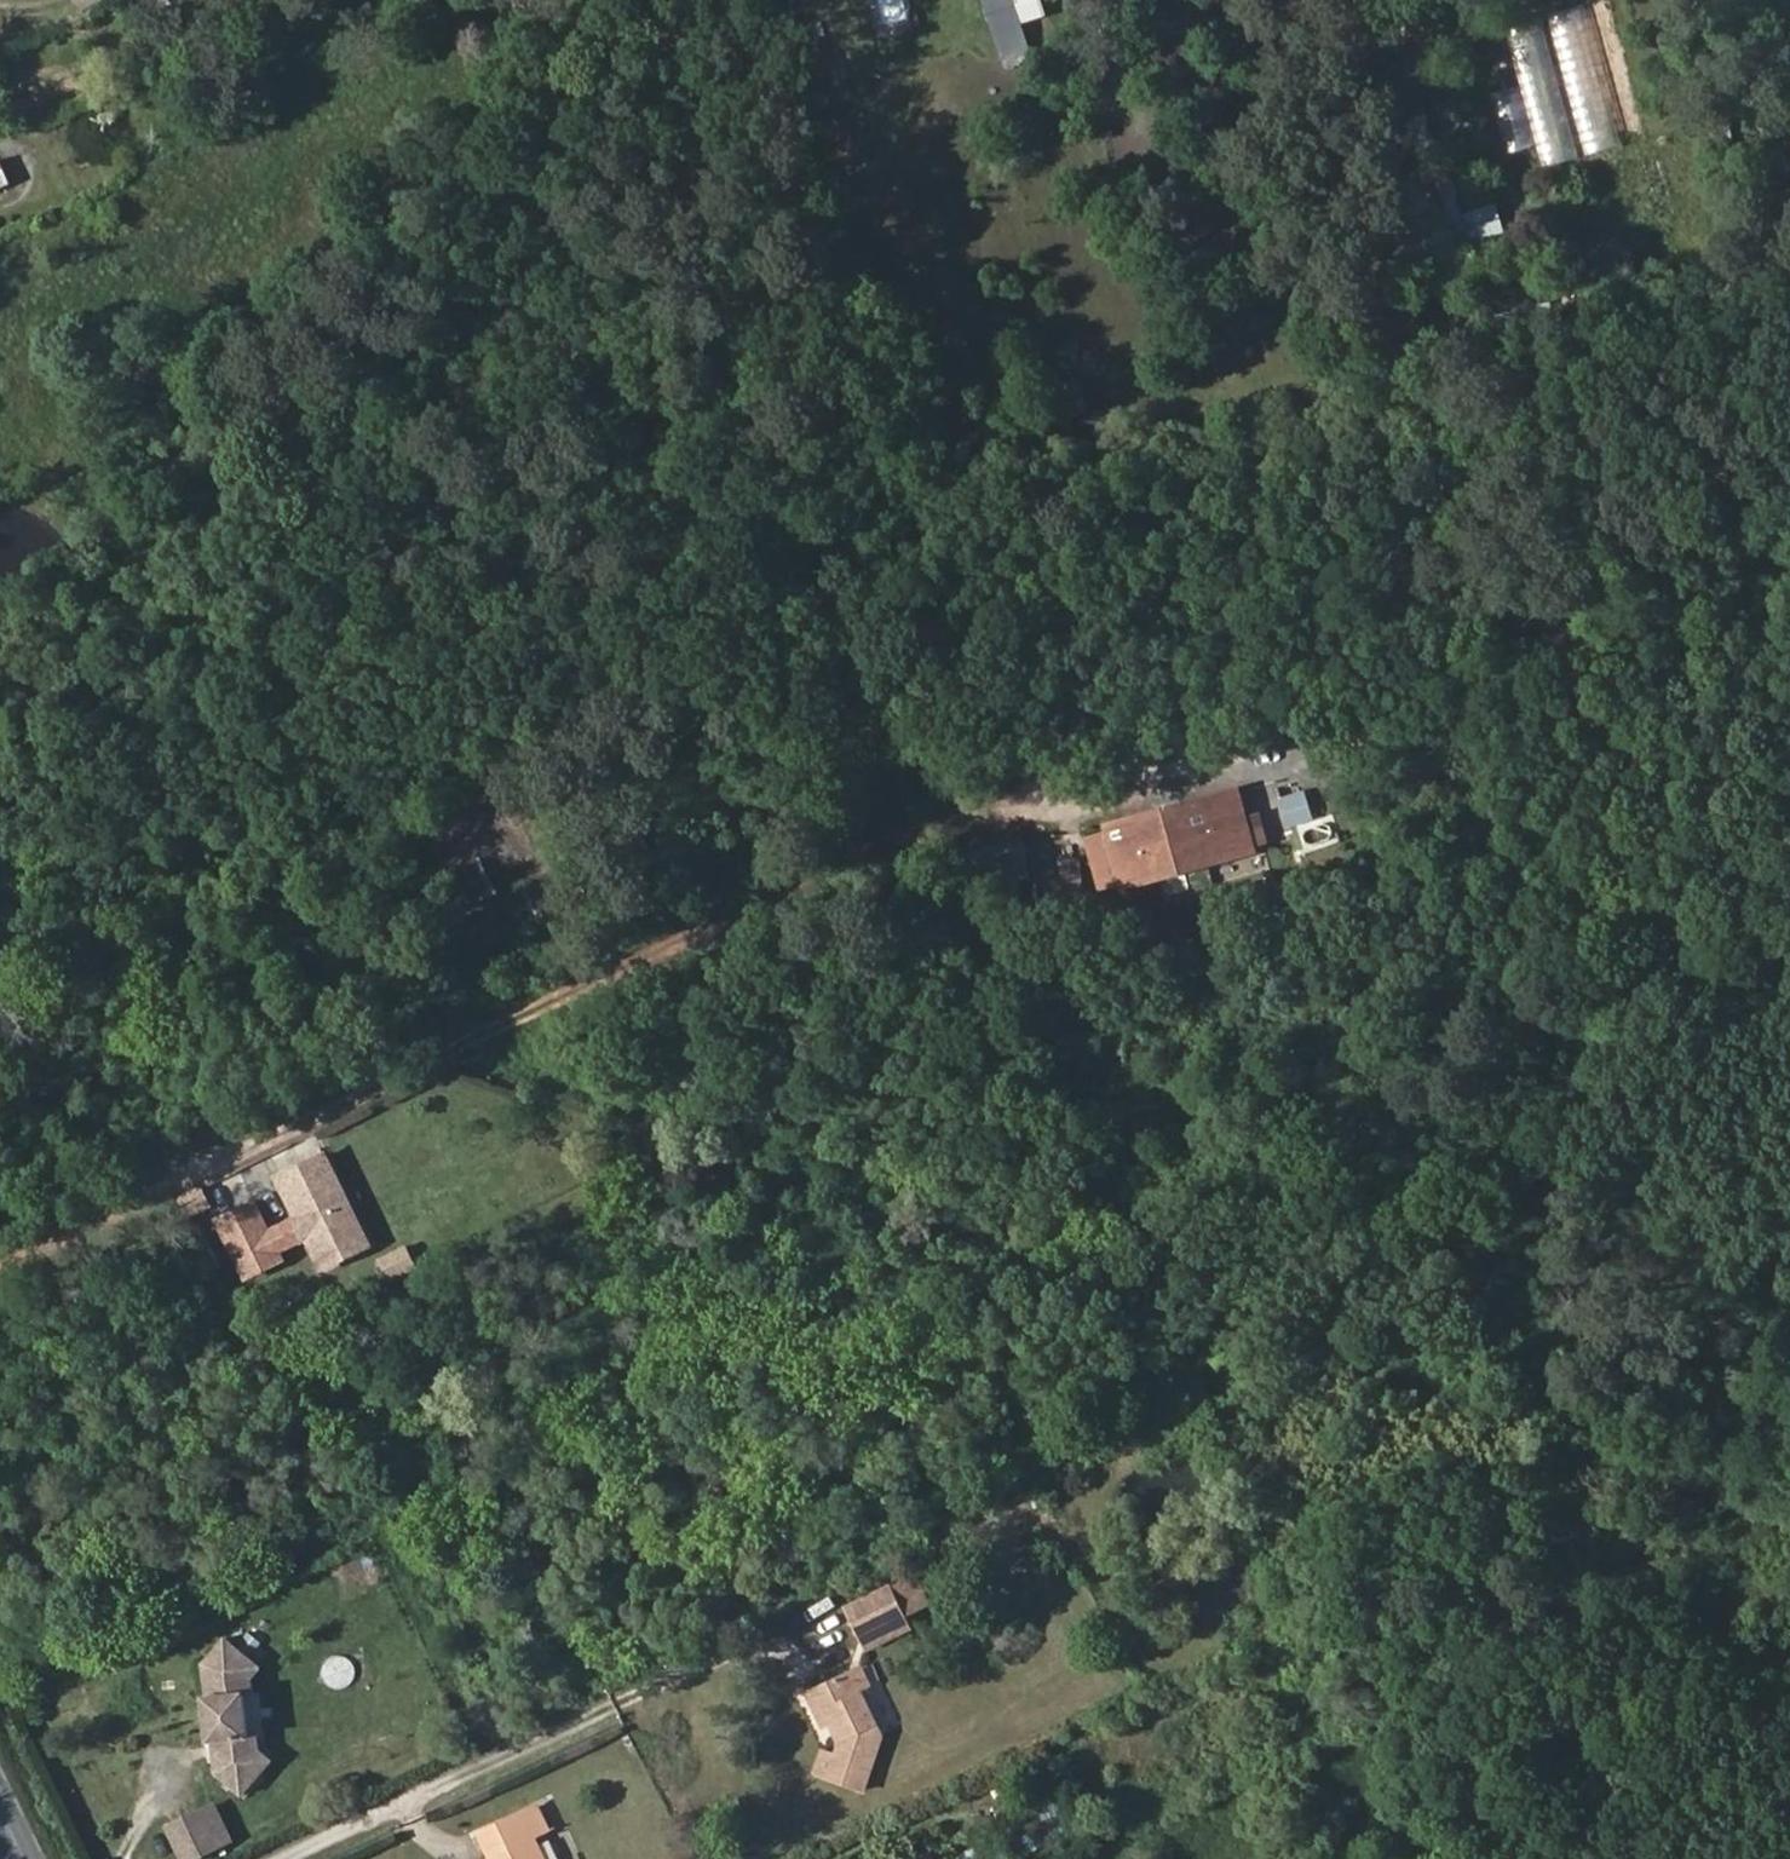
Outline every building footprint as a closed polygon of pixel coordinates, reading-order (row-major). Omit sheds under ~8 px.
[(1027,53),(1012,0),(985,0),(1000,60),(1027,53)] [(13,184),(1,164),(0,165),(0,190),(13,184)] [(1099,895),(1275,854),(1264,809),(1251,812),(1245,789),(1083,826),(1099,895)] [(1290,825),(1314,821),(1309,791),(1285,795),(1290,825)] [(1030,843),(993,844),(993,876),(1031,875),(1030,843)] [(321,1158),(274,1181),(314,1267),(361,1243),(321,1158)] [(271,1248),(252,1211),(216,1229),(233,1267),(271,1248)] [(407,1245),(382,1259),(393,1279),(418,1265),(407,1245)] [(847,1605),(860,1635),(909,1614),(896,1583),(847,1605)] [(909,1614),(860,1635),(866,1648),(915,1627),(909,1614)] [(263,1668),(228,1639),(206,1665),(210,1697),(206,1697),(212,1742),(216,1742),(222,1741),(224,1756),(218,1757),(220,1774),(246,1796),(262,1777),(246,1764),(254,1755),(252,1737),(246,1695),(256,1694),(254,1680),(263,1668)] [(885,1725),(856,1669),(811,1689),(829,1726),(835,1723),(846,1746),(844,1748),(828,1743),(819,1772),(863,1785),(885,1725)] [(261,1736),(252,1737),(254,1755),(246,1764),(262,1777),(276,1761),(263,1750),(261,1736)] [(222,1741),(216,1742),(218,1757),(224,1756),(222,1741)] [(170,1829),(185,1858),(199,1858),(223,1847),(206,1812),(170,1829)] [(535,1837),(495,1856),(497,1858),(546,1858),(535,1837)] [(962,1858),(1001,1858),(993,1840),(960,1854),(962,1858)]
